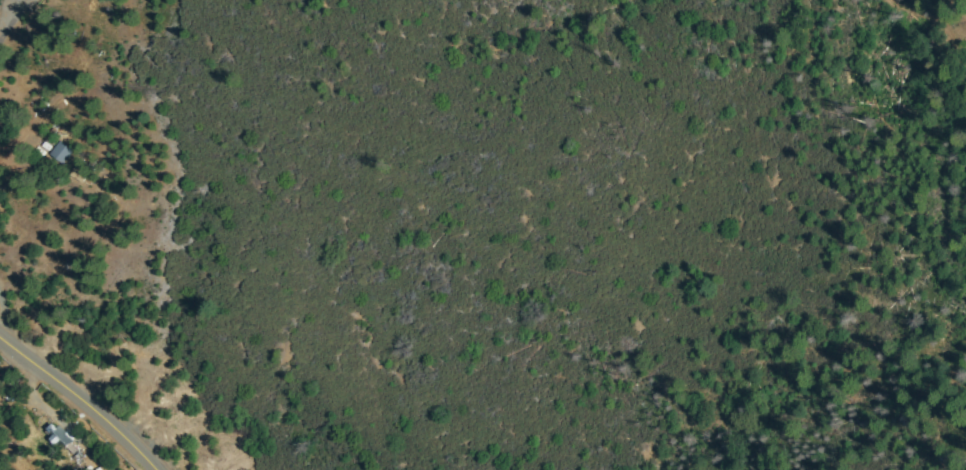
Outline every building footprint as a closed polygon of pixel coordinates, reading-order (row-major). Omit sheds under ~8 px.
[(63,142),(74,150),(65,164),(53,156),(63,142)] [(79,166),(89,171),(83,181),(73,176),(79,166)] [(55,430),(62,423),(74,434),(68,441),(55,430)] [(73,446),(54,425),(46,433),(65,453),(73,446)] [(72,442),(77,437),(88,446),(83,451),(72,442)] [(89,448),(94,452),(87,459),(83,455),(89,448)]
